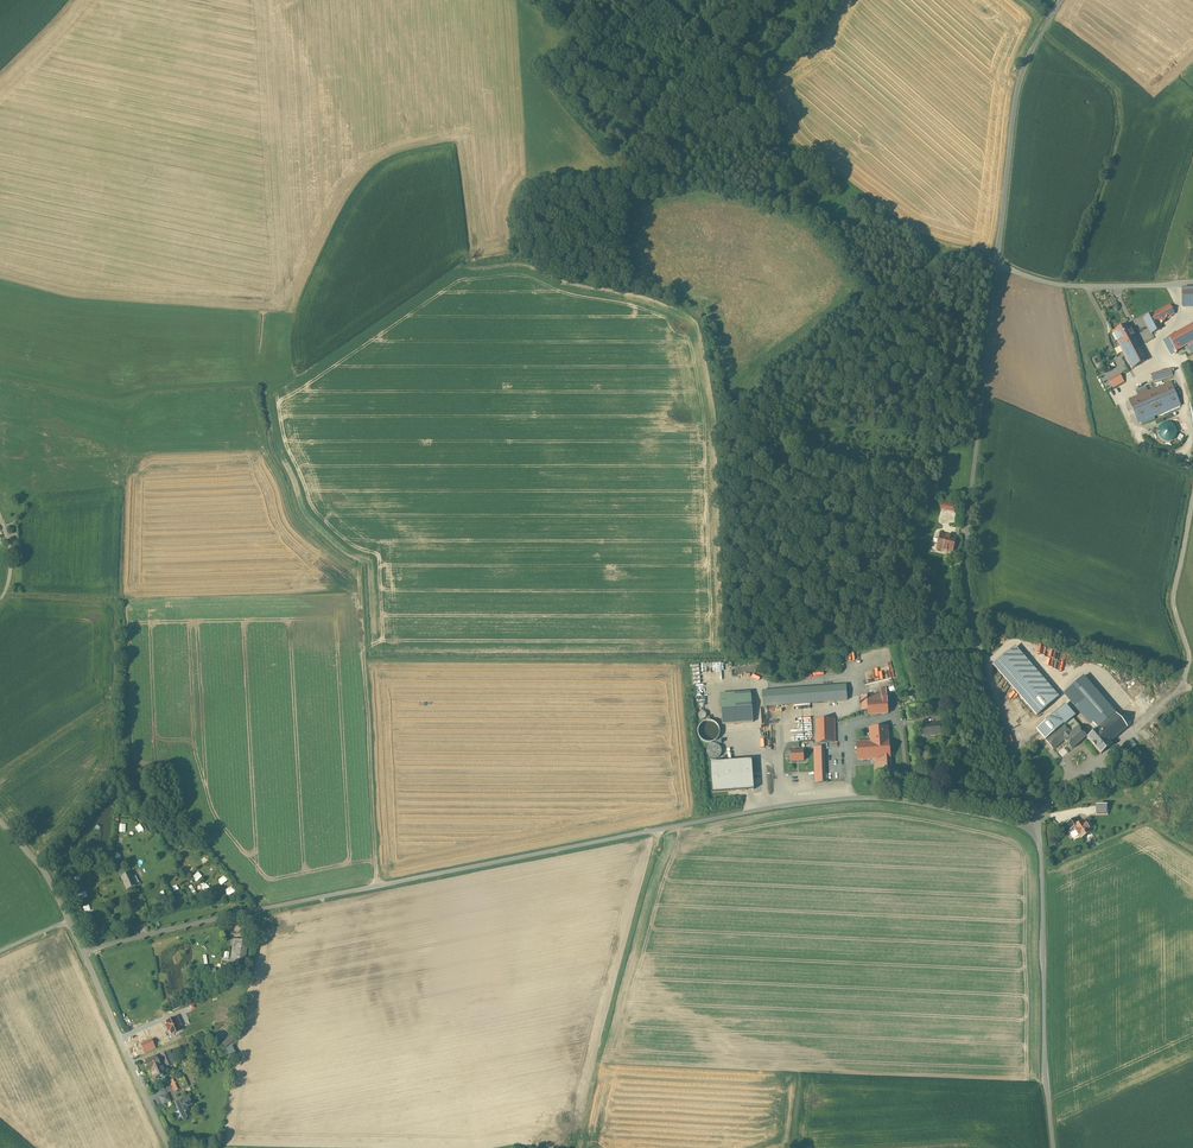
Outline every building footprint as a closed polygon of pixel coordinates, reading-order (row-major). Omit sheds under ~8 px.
[(1182,288),(1182,308),(1192,308),(1192,288),(1182,288)] [(1174,313),(1170,305),(1154,313),(1153,312),(1143,318),(1152,333),(1162,328),(1158,322),(1174,313)] [(1134,335),(1135,335),(1135,334),(1134,334),(1128,324),(1113,332),(1118,343),(1134,335)] [(1192,324),(1163,340),(1171,354),(1192,341),(1192,327),(1192,324)] [(1147,360),(1134,335),(1118,343),(1132,369),(1147,360)] [(1171,368),(1151,374),(1153,380),(1173,375),(1171,368)] [(1114,383),(1124,377),(1122,374),(1112,380),(1114,383)] [(1138,396),(1129,400),(1138,422),(1180,405),(1171,382),(1148,392),(1145,386),(1136,390),(1138,396)] [(941,502),(941,509),(956,511),(957,504),(941,502)] [(956,537),(941,533),(937,548),(953,552),(956,537)] [(1055,699),(1012,649),(994,665),(1037,715),(1055,699)] [(1110,707),(1083,676),(1067,690),(1094,721),(1097,718),(1110,707)] [(846,685),(762,691),(764,706),(847,700),(846,685)] [(751,692),(720,694),(723,724),(753,722),(751,692)] [(881,694),(867,695),(868,701),(887,700),(887,693),(886,693),(881,694)] [(887,700),(868,701),(867,695),(858,696),(859,710),(868,709),(868,715),(888,713),(887,700)] [(1063,724),(1063,723),(1064,724),(1071,717),(1062,707),(1054,714),(1063,724)] [(1115,713),(1110,707),(1097,718),(1102,725),(1115,713)] [(702,711),(701,711),(700,712),(699,713),(699,714),(698,714),(698,715),(698,716),(699,717),(699,718),(700,718),(700,719),(701,719),(702,719),(703,719),(704,719),(705,718),(706,718),(706,717),(706,716),(706,715),(706,714),(706,713),(705,712),(704,711),(703,711),(702,711)] [(1115,713),(1102,725),(1087,737),(1101,753),(1112,744),(1110,742),(1127,727),(1115,713)] [(1045,739),(1063,724),(1054,714),(1036,729),(1045,739)] [(1064,724),(1071,732),(1079,726),(1071,717),(1064,724)] [(834,719),(816,719),(816,742),(835,741),(835,726),(834,719)] [(712,721),(710,721),(708,720),(707,721),(705,721),(704,722),(703,722),(702,723),(701,724),(700,725),(699,726),(699,727),(698,728),(698,729),(698,730),(698,732),(698,733),(698,734),(699,735),(699,736),(700,737),(701,739),(702,740),(703,741),(704,741),(706,742),(708,742),(709,742),(711,742),(713,742),(714,741),(716,740),(717,739),(718,738),(718,737),(719,736),(719,735),(720,734),(720,733),(720,731),(720,730),(720,729),(719,728),(719,726),(718,726),(718,725),(717,724),(716,723),(715,722),(714,722),(713,721),(712,721)] [(939,723),(930,724),(922,725),(923,734),(928,733),(929,735),(935,734),(935,733),(940,733),(939,723)] [(1064,724),(1063,723),(1063,724),(1045,739),(1053,749),(1064,739),(1071,732),(1064,724)] [(888,726),(869,728),(871,741),(857,742),(857,741),(856,741),(856,742),(857,759),(857,760),(858,760),(875,759),(876,774),(892,773),(892,772),(891,772),(888,726)] [(1087,735),(1079,726),(1071,732),(1064,739),(1067,743),(1072,748),(1087,735)] [(1132,737),(1126,743),(1132,750),(1138,743),(1132,737)] [(1056,752),(1065,744),(1063,742),(1054,750),(1056,752)] [(1061,758),(1072,748),(1067,743),(1065,744),(1056,752),(1061,758)] [(716,744),(715,744),(714,744),(713,744),(712,744),(711,744),(710,745),(709,746),(708,747),(707,749),(707,750),(707,751),(707,752),(707,753),(707,754),(707,755),(708,755),(708,756),(709,757),(710,757),(711,758),(712,758),(713,759),(715,759),(717,758),(718,758),(718,757),(719,757),(720,756),(721,755),(721,754),(721,753),(722,752),(722,751),(722,750),(721,749),(721,748),(720,747),(720,746),(719,745),(718,745),(716,744)] [(825,746),(814,747),(815,772),(815,782),(826,782),(825,746)] [(803,750),(791,751),(791,760),(804,760),(803,750)] [(750,759),(711,762),(713,792),(752,789),(750,759)] [(1107,805),(1096,805),(1096,815),(1107,815),(1107,805)] [(1074,826),(1079,823),(1075,818),(1066,824),(1070,829),(1074,827),(1074,826)] [(1079,823),(1074,826),(1074,827),(1076,830),(1075,830),(1078,835),(1079,834),(1081,837),(1090,832),(1088,828),(1089,828),(1089,827),(1088,828),(1086,824),(1086,823),(1085,824),(1083,821),(1079,823)] [(135,827),(139,832),(144,829),(141,823),(135,827)] [(130,872),(121,876),(127,889),(136,885),(130,872)] [(225,875),(218,879),(222,884),(228,879),(225,875)] [(206,891),(210,887),(206,882),(202,886),(206,891)] [(229,895),(236,891),(232,885),(225,890),(229,895)] [(86,890),(79,892),(81,898),(88,896),(86,890)] [(212,898),(219,895),(216,890),(210,893),(212,898)] [(106,923),(99,925),(101,932),(108,930),(106,923)] [(236,951),(233,970),(243,972),(248,941),(234,939),(234,940),(236,940),(234,950),(236,951)] [(164,1035),(160,1025),(151,1028),(155,1039),(164,1035)] [(144,1029),(134,1033),(140,1046),(150,1042),(144,1029)] [(231,1034),(222,1041),(226,1047),(236,1040),(231,1034)] [(183,1039),(177,1042),(180,1048),(186,1045),(183,1039)] [(169,1051),(161,1054),(166,1066),(174,1062),(169,1051)] [(156,1056),(146,1060),(153,1078),(165,1073),(162,1065),(160,1066),(156,1056)] [(179,1077),(170,1081),(172,1086),(173,1085),(175,1091),(184,1087),(179,1077)] [(167,1093),(159,1097),(163,1104),(170,1101),(172,1105),(167,1093)] [(189,1098),(183,1101),(183,1100),(176,1103),(183,1119),(190,1116),(186,1106),(191,1104),(189,1098)]
